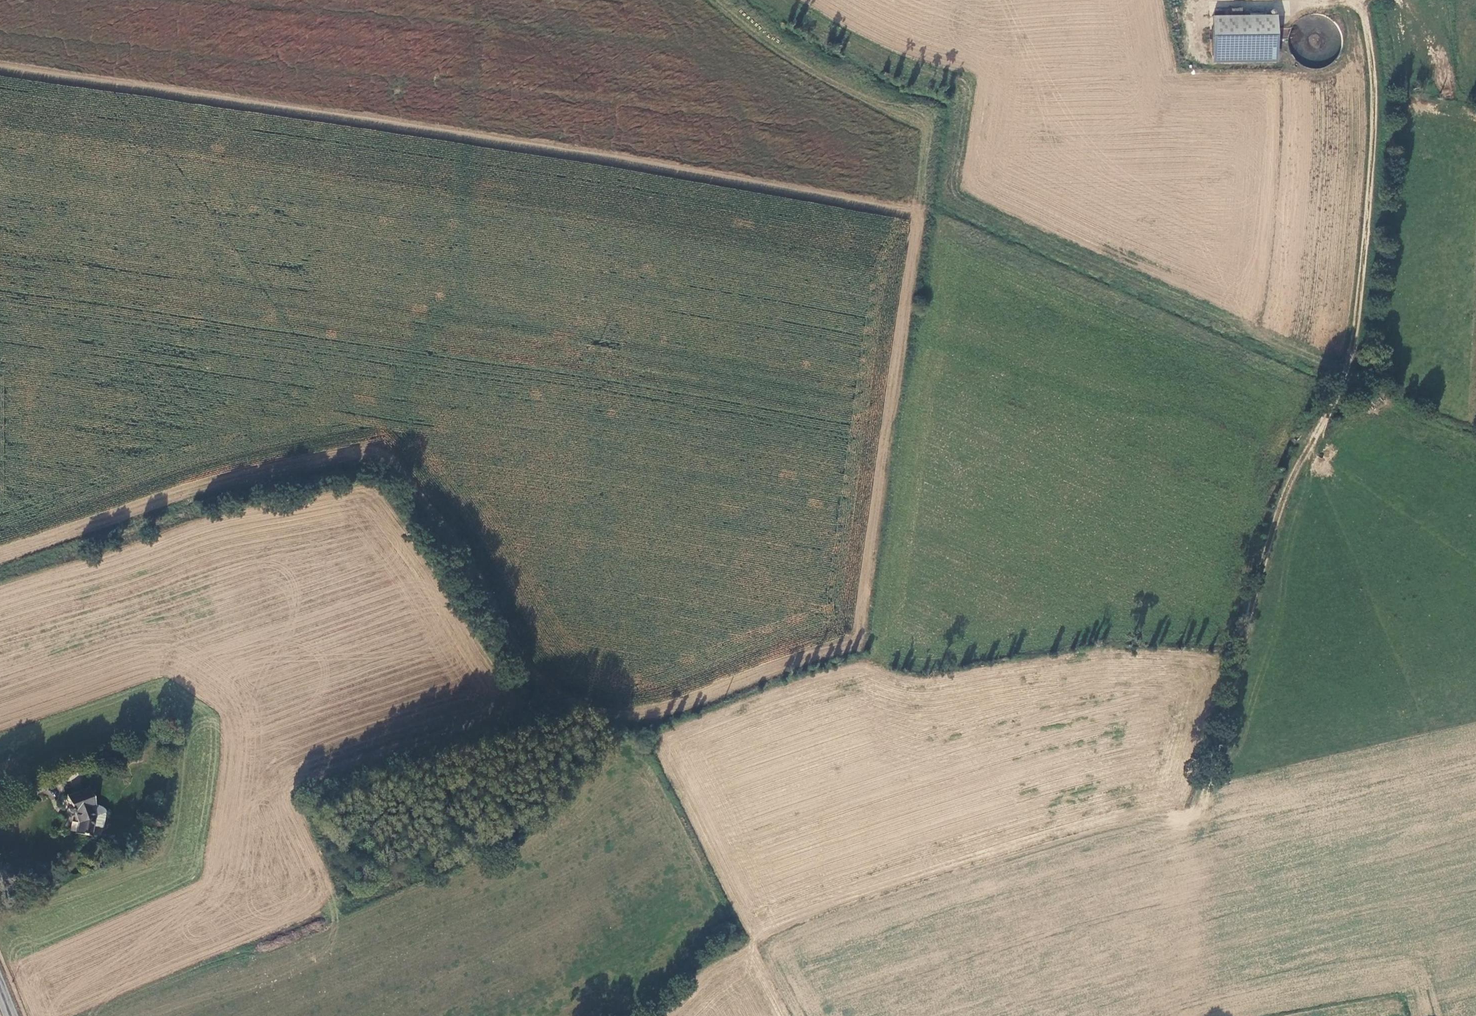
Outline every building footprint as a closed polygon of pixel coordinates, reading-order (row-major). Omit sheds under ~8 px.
[(1275,16),(1213,16),(1213,55),(1275,55),(1275,16)] [(90,786),(67,794),(70,805),(68,807),(67,809),(67,812),(68,814),(70,815),(75,814),(79,821),(77,832),(94,834),(95,825),(105,827),(107,811),(106,808),(101,805),(97,804),(90,786)]
